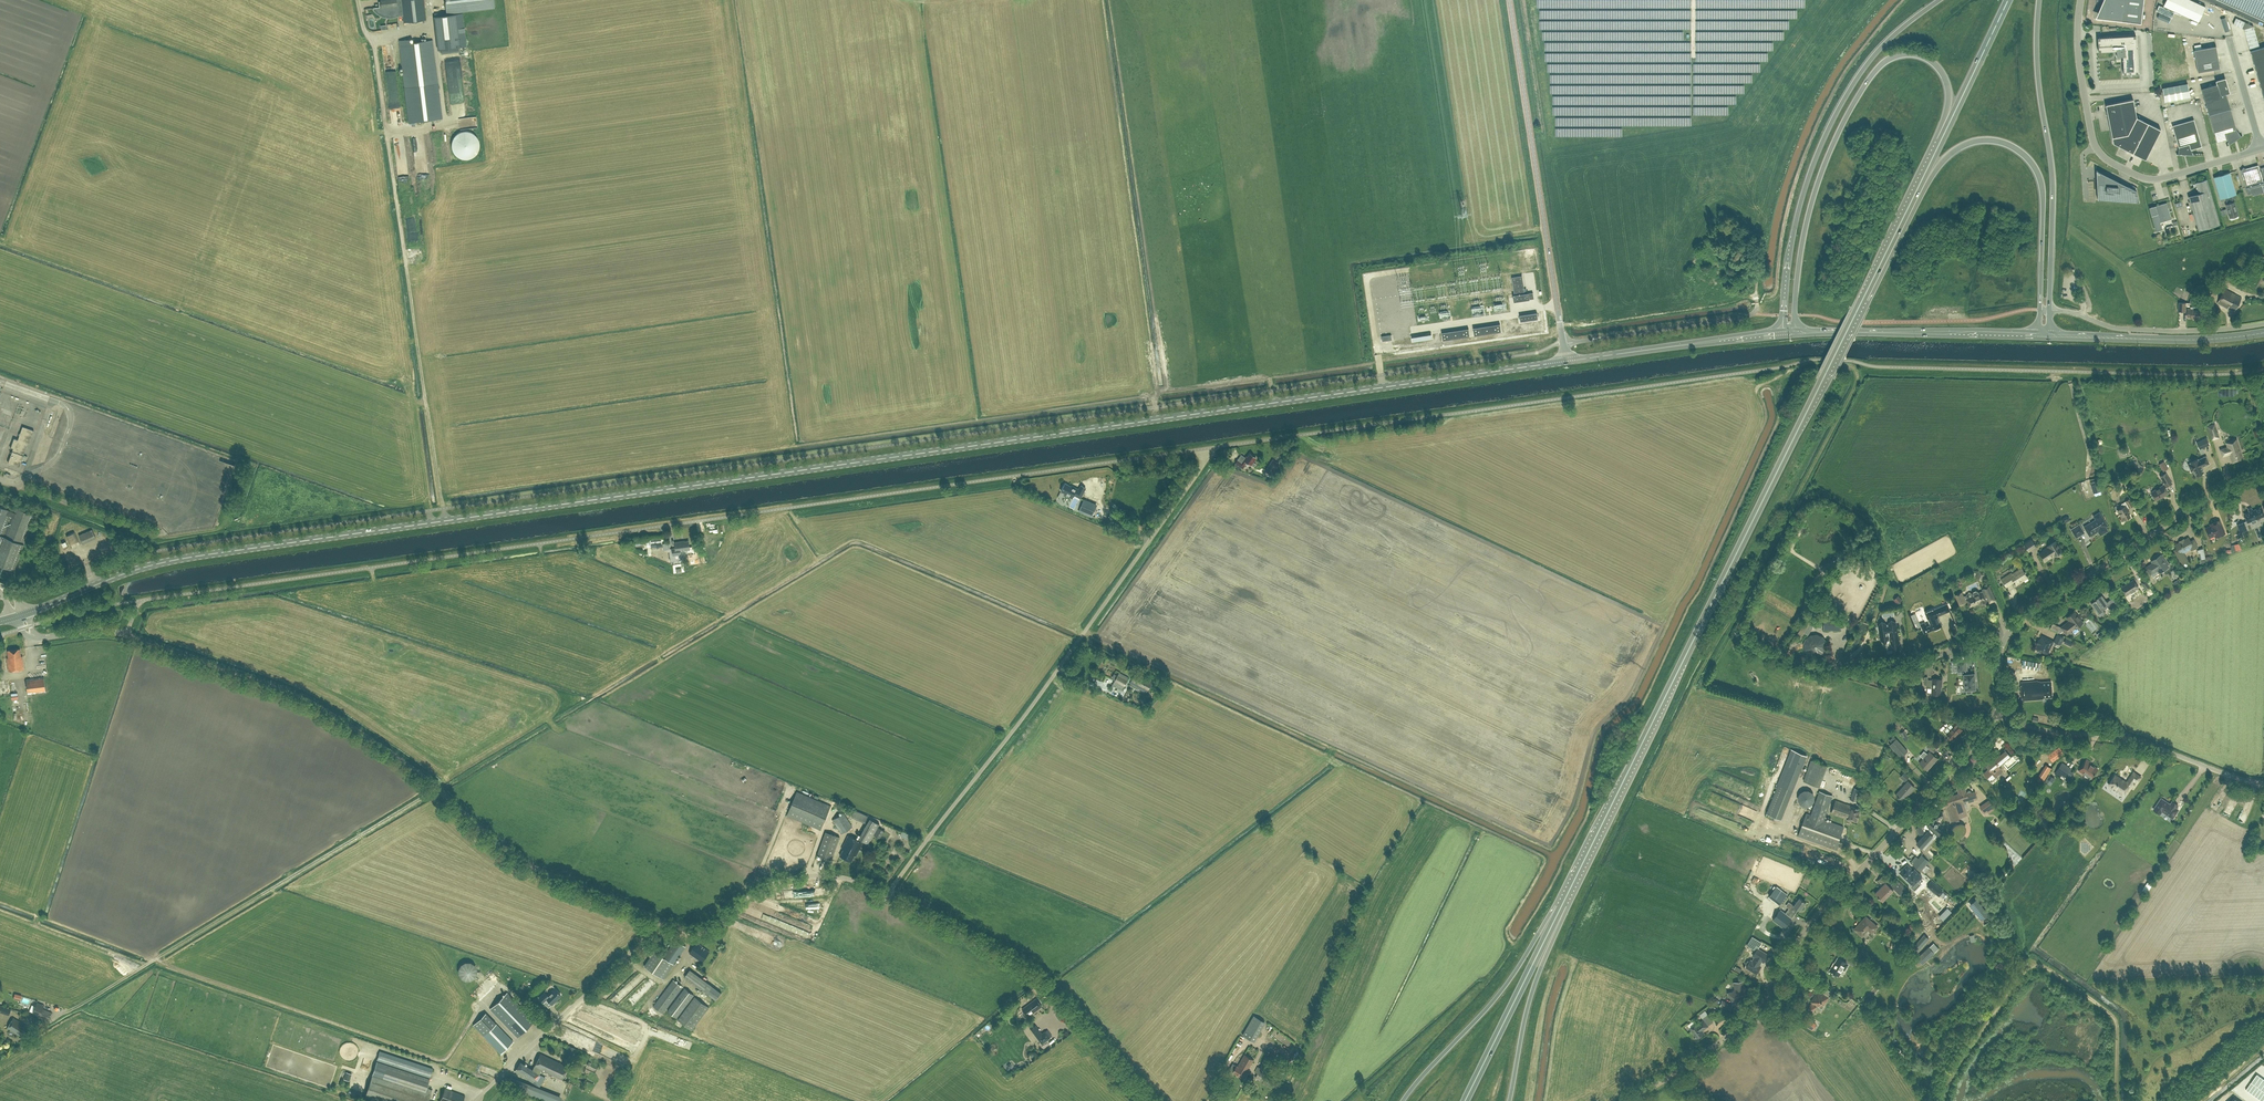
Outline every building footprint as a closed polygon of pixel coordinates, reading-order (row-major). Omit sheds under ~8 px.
[(423,0),(397,0),(396,0),(382,0),(380,0),(381,5),(376,5),(377,13),(380,12),(380,7),(381,7),(381,8),(385,7),(385,13),(388,13),(388,14),(402,13),(404,22),(426,20),(423,0)] [(494,0),(445,0),(446,15),(495,8),(494,0)] [(2099,9),(2099,18),(2140,23),(2143,0),(2103,0),(2099,9)] [(2191,0),(2166,0),(2163,6),(2198,22),(2205,6),(2191,0)] [(2263,19),(2263,0),(2221,0),(2263,19)] [(466,47),(462,14),(435,18),(438,50),(466,47)] [(2099,51),(2116,50),(2116,56),(2122,56),(2123,74),(2137,73),(2138,73),(2136,49),(2136,35),(2097,37),(2098,52),(2099,51)] [(408,43),(408,39),(400,40),(410,122),(442,118),(432,40),(408,43)] [(2220,68),(2216,46),(2194,50),(2197,72),(2220,68)] [(2250,50),(2263,100),(2263,46),(2260,48),(2250,50)] [(2216,142),(2227,139),(2229,144),(2242,135),(2241,135),(2240,136),(2236,130),(2226,93),(2228,92),(2224,77),(2224,78),(2216,81),(2217,84),(2201,88),(2216,142)] [(2187,83),(2162,88),(2165,101),(2190,96),(2187,83)] [(2136,117),(2133,99),(2106,104),(2113,143),(2145,159),(2160,129),(2136,117)] [(2201,146),(2194,119),(2172,125),(2178,147),(2178,154),(2176,154),(2195,155),(2195,154),(2192,154),(2191,149),(2201,146)] [(2258,165),(2240,170),(2245,188),(2249,186),(2250,189),(2261,186),(2263,192),(2263,193),(2263,182),(2258,165)] [(2236,194),(2229,172),(2213,177),(2220,198),(2220,199),(2224,197),(2225,201),(2226,204),(2225,204),(2229,218),(2238,215),(2234,201),(2233,202),(2232,199),(2231,196),(2236,194)] [(2107,178),(2098,177),(2097,192),(2097,199),(2139,202),(2136,190),(2128,186),(2112,185),(2112,180),(2107,179),(2107,178)] [(2219,224),(2206,179),(2195,182),(2199,193),(2188,196),(2198,230),(2219,224)] [(2171,219),(2166,202),(2149,207),(2156,231),(2162,229),(2160,222),(2171,219)] [(1734,237),(1722,227),(1720,230),(1718,228),(1716,230),(1730,241),(1734,237)] [(2232,272),(2225,268),(2221,276),(2228,280),(2232,272)] [(1523,289),(1521,276),(1512,277),(1515,295),(1514,295),(1515,301),(1534,298),(1533,292),(1526,293),(1526,288),(1523,289)] [(2243,282),(2236,279),(2233,285),(2241,289),(2243,282)] [(2213,285),(2205,282),(2201,292),(2204,293),(2202,299),(2207,301),(2213,285)] [(2241,297),(2224,288),(2217,303),(2227,308),(2228,307),(2235,310),(2241,297)] [(2216,308),(2209,302),(2205,306),(2211,313),(2216,308)] [(2187,309),(2187,316),(2190,317),(2190,318),(2202,318),(2202,310),(2187,309)] [(1538,319),(1538,313),(1520,315),(1521,321),(1538,319)] [(1501,331),(1500,324),(1473,327),(1474,335),(1501,331)] [(1443,340),(1470,336),(1469,328),(1442,332),(1443,340)] [(2218,437),(2214,424),(2207,426),(2211,439),(2218,437)] [(33,430),(22,426),(17,441),(16,441),(8,462),(19,466),(27,444),(28,444),(33,430)] [(2229,453),(2230,456),(2231,456),(2233,461),(2241,458),(2239,450),(2240,450),(2238,445),(2237,445),(2236,440),(2227,443),(2228,446),(2220,449),(2222,456),(2229,453)] [(2129,452),(2127,446),(2118,449),(2121,458),(2128,456),(2127,453),(2129,452)] [(1256,458),(1250,453),(1246,458),(1241,454),(1235,463),(1242,468),(1246,462),(1251,465),(1252,466),(1253,466),(1255,464),(1255,463),(1253,462),(1256,458)] [(2209,463),(2206,456),(2198,460),(2197,459),(2190,462),(2191,464),(2188,465),(2191,471),(2194,470),(2196,475),(2203,472),(2201,467),(2209,463)] [(2172,483),(2165,473),(2160,476),(2165,484),(2151,492),(2156,500),(2168,493),(2165,487),(2172,483)] [(2102,494),(2098,480),(2091,482),(2095,496),(2102,494)] [(1072,487),(1065,483),(1061,491),(1065,493),(1065,494),(1072,498),(1074,495),(1080,498),(1085,488),(1081,485),(1078,489),(1073,486),(1072,487)] [(2133,506),(2129,499),(2125,501),(2119,505),(2121,508),(2117,510),(2123,520),(2130,516),(2126,510),(2127,509),(2127,508),(2129,507),(2129,508),(2133,506)] [(1084,500),(1080,511),(1087,514),(1091,503),(1084,500)] [(13,569),(35,515),(14,507),(12,511),(0,506),(0,564),(13,569)] [(2263,513),(2261,507),(2252,510),(2251,509),(2249,510),(2249,511),(2244,513),(2247,522),(2251,521),(2252,523),(2253,523),(2256,522),(2256,521),(2255,519),(2263,516),(2263,513)] [(2100,534),(2102,533),(2107,530),(2105,526),(2107,525),(2099,513),(2094,516),(2096,519),(2084,527),(2090,535),(2096,531),(2098,530),(2100,534)] [(2225,533),(2219,520),(2209,524),(2210,526),(2205,528),(2209,537),(2214,535),(2215,537),(2225,533)] [(2247,529),(2244,522),(2236,525),(2239,532),(2247,529)] [(2085,533),(2079,524),(2070,529),(2076,538),(2085,533)] [(94,538),(91,530),(78,536),(81,543),(94,538)] [(2036,546),(2030,538),(2023,543),(2028,551),(2036,546)] [(2190,541),(2188,538),(2175,545),(2177,548),(2174,550),(2181,564),(2182,563),(2183,566),(2185,567),(2187,565),(2185,561),(2186,561),(2181,552),(2191,546),(2192,549),(2197,546),(2193,540),(2190,541)] [(2240,538),(2234,539),(2236,546),(2242,544),(2240,538)] [(690,549),(689,541),(682,542),(681,541),(675,542),(675,548),(672,548),(673,555),(681,554),(681,551),(690,549)] [(2062,551),(2055,541),(2048,546),(2048,547),(2039,553),(2044,561),(2053,555),(2054,556),(2062,551)] [(2206,561),(2203,548),(2197,550),(2200,559),(2199,560),(2201,563),(2206,561)] [(2162,558),(2160,555),(2152,561),(2153,562),(2152,564),(2146,567),(2150,573),(2157,569),(2159,572),(2162,570),(2162,571),(2164,570),(2168,567),(2168,566),(2162,557),(2162,558)] [(69,570),(64,557),(58,559),(64,573),(69,570)] [(2027,577),(2021,568),(2012,574),(2011,573),(2001,579),(2006,586),(2014,581),(2016,584),(2027,577)] [(2138,587),(2133,579),(2121,587),(2126,595),(2138,587)] [(2150,587),(2146,580),(2141,583),(2145,590),(2150,587)] [(1959,605),(1967,601),(1969,606),(1978,602),(1980,604),(1986,602),(1984,597),(1992,593),(1989,586),(1982,589),(1982,590),(1979,592),(1978,591),(1976,590),(1973,591),(1972,593),(1970,593),(1966,594),(1966,596),(1965,596),(1965,595),(1965,596),(1963,591),(1955,595),(1959,605)] [(1895,600),(1899,604),(1904,599),(1900,595),(1895,600)] [(2106,602),(2101,595),(2095,599),(2095,600),(2091,603),(2100,616),(2105,612),(2103,609),(2108,605),(2110,608),(2116,604),(2112,598),(2106,602)] [(1950,610),(1947,604),(1934,609),(1925,612),(1930,624),(1922,627),(1924,633),(1932,629),(1941,626),(1937,616),(1949,610),(1954,623),(1960,620),(1955,608),(1950,610)] [(2077,615),(2074,611),(2067,617),(2069,620),(2069,621),(2061,627),(2066,634),(2071,631),(2070,630),(2074,627),(2076,629),(2082,622),(2080,619),(2080,618),(2077,615)] [(1835,614),(1829,614),(1829,618),(1823,618),(1823,630),(1840,630),(1841,618),(1835,618),(1835,614)] [(1814,619),(1809,616),(1796,636),(1801,639),(1805,634),(1807,635),(1813,626),(1810,625),(1814,619)] [(2093,632),(2098,628),(2089,617),(2084,621),(2093,632)] [(1822,619),(1817,618),(1816,621),(1814,621),(1813,626),(1821,627),(1822,619)] [(1899,643),(1896,623),(1888,624),(1880,626),(1881,634),(1882,635),(1882,636),(1884,637),(1885,638),(1886,638),(1890,637),(1891,644),(1899,643)] [(2064,638),(2057,634),(2054,641),(2061,644),(2064,638)] [(2053,641),(2042,635),(2036,649),(2047,654),(2049,650),(2050,651),(2052,645),(2051,645),(2053,641)] [(2073,641),(2066,638),(2064,642),(2071,646),(2073,641)] [(20,656),(19,649),(8,650),(9,658),(7,658),(8,671),(24,669),(22,656),(20,656)] [(2040,662),(2023,659),(2022,666),(2039,669),(2040,662)] [(1957,660),(1957,661),(1957,666),(1952,666),(1952,672),(1958,671),(1963,671),(1964,674),(1963,674),(1965,689),(1966,689),(1966,693),(1972,693),(1971,689),(1975,688),(1975,689),(1976,688),(1975,683),(1975,682),(1975,679),(1975,678),(1974,673),(1975,673),(1974,673),(1967,673),(1967,670),(1966,660),(1957,661),(1957,660)] [(1128,677),(1116,670),(1112,678),(1115,680),(1112,685),(1121,690),(1128,677)] [(1144,677),(1135,672),(1130,683),(1147,691),(1152,681),(1149,679),(1148,681),(1143,678),(1144,677)] [(45,691),(43,676),(26,679),(28,696),(32,696),(32,693),(45,691)] [(1927,685),(1927,688),(1927,693),(1931,693),(1931,694),(1940,695),(1941,683),(1942,679),(1932,678),(1932,683),(1928,682),(1927,676),(1923,677),(1925,685),(1927,685)] [(9,680),(0,681),(0,694),(10,693),(9,680)] [(2037,681),(2021,682),(2022,700),(2043,698),(2043,697),(2052,697),(2051,681),(2039,682),(2039,681),(2037,681)] [(1943,731),(1946,733),(1953,739),(1962,729),(1959,727),(1963,723),(1956,716),(1950,722),(1947,725),(1947,726),(1943,731)] [(1908,751),(1896,738),(1889,745),(1901,757),(1908,751)] [(2061,746),(2049,755),(2054,761),(2065,753),(2061,746)] [(1792,749),(1766,813),(1778,818),(1804,754),(1792,749)] [(2009,754),(2004,749),(1993,759),(1992,758),(1985,765),(1988,768),(1984,772),(1993,782),(1996,780),(1995,779),(1997,777),(1994,773),(2000,767),(1998,765),(2009,754)] [(1937,758),(1930,751),(1919,763),(1927,770),(1937,758)] [(2090,762),(2086,759),(2078,771),(2083,774),(2084,772),(2091,777),(2097,768),(2089,763),(2090,762)] [(1827,765),(1811,760),(1804,781),(1819,787),(1827,765)] [(2071,769),(2062,762),(2054,773),(2064,780),(2066,777),(2069,779),(2073,773),(2070,770),(2071,769)] [(1910,776),(1905,771),(1900,777),(1905,781),(1910,776)] [(2140,777),(2133,772),(2126,782),(2123,780),(2115,774),(2110,781),(2112,783),(2111,784),(2111,786),(2114,788),(2115,788),(2120,791),(2119,793),(2123,796),(2134,780),(2137,782),(2140,777)] [(2055,778),(2049,774),(2045,781),(2050,785),(2055,778)] [(1914,787),(1907,781),(1896,794),(1903,800),(1914,787)] [(1966,794),(1964,788),(1963,785),(1957,787),(1959,793),(1946,797),(1948,802),(1945,803),(1947,811),(1950,820),(1955,818),(1957,824),(1955,826),(1953,828),(1952,829),(1952,830),(1951,831),(1951,832),(1951,833),(1951,834),(1951,835),(1951,836),(1952,837),(1953,838),(1954,839),(1955,839),(1956,839),(1957,839),(1958,839),(1960,839),(1961,838),(1962,837),(1963,836),(1964,835),(1965,834),(1965,832),(1966,831),(1966,830),(1966,829),(1966,828),(1966,827),(1966,826),(1966,825),(1965,824),(1965,823),(1964,823),(1963,823),(1962,823),(1961,823),(1960,823),(1958,817),(1965,815),(1961,801),(1968,799),(1968,801),(1977,799),(1974,791),(1966,794)] [(1861,790),(1854,788),(1850,799),(1857,801),(1861,790)] [(1800,803),(1803,805),(1806,806),(1810,805),(1812,803),(1814,800),(1814,796),(1813,793),(1811,791),(1808,789),(1804,789),(1801,791),(1799,794),(1798,797),(1798,800),(1800,803)] [(831,806),(797,791),(787,815),(821,829),(831,806)] [(1833,795),(1819,791),(1811,815),(1806,813),(1798,835),(1835,849),(1843,826),(1824,820),(1833,795)] [(1996,808),(1989,799),(1979,806),(1984,813),(1987,811),(1988,813),(1996,808)] [(2170,804),(2162,799),(2160,802),(2158,801),(2155,807),(2158,808),(2157,809),(2157,811),(2160,812),(2161,812),(2162,811),(2172,818),(2178,809),(2176,808),(2177,805),(2172,801),(2170,804)] [(1860,809),(1836,800),(1831,813),(1856,822),(1860,809)] [(1939,810),(1938,809),(1935,810),(1936,811),(1929,815),(1928,815),(1931,820),(1922,825),(1921,825),(1916,828),(1921,838),(1917,842),(1916,843),(1921,847),(1935,832),(1938,835),(1941,831),(1940,830),(1938,827),(1936,825),(1937,825),(1935,821),(1943,816),(1939,809),(1939,810)] [(868,816),(854,810),(854,811),(852,811),(851,814),(852,814),(851,817),(865,822),(868,816)] [(853,827),(844,812),(833,819),(841,834),(853,827)] [(879,824),(869,818),(858,838),(868,843),(879,824)] [(885,831),(878,827),(874,835),(880,838),(885,831)] [(840,837),(825,832),(817,854),(831,859),(840,837)] [(862,842),(848,835),(841,848),(843,849),(840,855),(851,861),(854,855),(856,855),(862,842)] [(1901,853),(1896,849),(1891,854),(1896,859),(1901,853)] [(1929,861),(1921,854),(1913,864),(1920,870),(1921,869),(1925,873),(1929,868),(1926,864),(1929,861)] [(1914,871),(1907,865),(1900,871),(1907,877),(1905,879),(1911,885),(1910,886),(1914,890),(1920,884),(1915,879),(1919,875),(1915,870),(1914,871)] [(1889,882),(1882,875),(1878,880),(1882,885),(1875,893),(1881,899),(1889,891),(1890,892),(1894,889),(1901,895),(1907,890),(1896,879),(1889,886),(1887,884),(1889,882)] [(1939,896),(1943,891),(1931,881),(1927,886),(1939,896)] [(1787,894),(1776,886),(1769,896),(1780,904),(1787,894)] [(1976,897),(1969,903),(1981,917),(1988,912),(1976,897)] [(1805,902),(1799,898),(1793,906),(1794,906),(1787,914),(1780,909),(1772,919),(1784,928),(1792,918),(1791,918),(1798,909),(1800,910),(1805,902)] [(1877,926),(1866,916),(1862,920),(1863,920),(1858,926),(1858,925),(1855,928),(1858,931),(1857,932),(1861,936),(1868,928),(1872,932),(1877,926)] [(1761,942),(1752,936),(1747,945),(1756,951),(1753,955),(1755,956),(1752,961),(1750,960),(1749,961),(1748,960),(1745,964),(1747,965),(1746,967),(1756,973),(1761,966),(1759,965),(1761,961),(1763,962),(1768,955),(1758,948),(1761,942)] [(685,946),(675,939),(663,956),(654,950),(644,965),(663,978),(685,946)] [(709,951),(697,942),(690,953),(702,962),(709,951)] [(1928,946),(1916,958),(1922,964),(1934,953),(1928,946)] [(1849,954),(1846,961),(1853,965),(1855,961),(1853,960),(1855,957),(1849,954)] [(1846,962),(1837,957),(1834,962),(1829,970),(1839,975),(1846,962)] [(717,1000),(723,992),(691,969),(686,975),(709,991),(707,993),(717,1000)] [(653,1006),(663,1013),(683,986),(673,979),(653,1006)] [(1743,986),(1743,981),(1737,982),(1737,989),(1735,989),(1732,993),(1730,991),(1728,992),(1728,995),(1732,998),(1732,1000),(1734,1000),(1736,1002),(1743,993),(1746,993),(1745,990),(1747,989),(1743,986)] [(645,985),(637,991),(641,998),(650,992),(645,985)] [(667,1010),(677,1018),(694,995),(685,987),(667,1010)] [(560,995),(554,988),(547,995),(545,992),(539,998),(543,1002),(546,999),(551,1004),(556,1000),(555,999),(560,995)] [(1836,996),(1827,988),(1823,994),(1834,1000),(1836,996)] [(604,994),(608,999),(613,994),(609,990),(604,994)] [(1828,997),(1817,991),(1811,1002),(1812,1002),(1811,1004),(1811,1003),(1808,1008),(1813,1011),(1816,1006),(1813,1005),(1814,1003),(1822,1008),(1828,997)] [(534,1020),(507,992),(490,1009),(517,1037),(534,1020)] [(619,1006),(626,997),(620,992),(613,1001),(619,1006)] [(693,1029),(709,1005),(695,996),(679,1020),(693,1029)] [(1041,1006),(1036,998),(1022,1009),(1028,1016),(1041,1006)] [(43,1005),(37,1002),(33,1011),(35,1012),(34,1014),(48,1019),(51,1012),(42,1008),(43,1005)] [(0,1005),(0,1012),(9,1015),(11,1009),(0,1005)] [(473,1025),(500,1053),(513,1041),(485,1012),(473,1025)] [(1265,1022),(1253,1015),(1242,1035),(1254,1041),(1265,1022)] [(27,1026),(13,1017),(7,1027),(21,1035),(27,1026)] [(1807,1017),(1803,1024),(1813,1030),(1817,1023),(1807,1017)] [(1708,1026),(1703,1020),(1697,1024),(1696,1023),(1690,1028),(1697,1037),(1703,1033),(1702,1030),(1708,1026)] [(560,1025),(557,1032),(573,1039),(576,1032),(560,1025)] [(1031,1029),(1037,1037),(1042,1034),(1036,1025),(1031,1029)] [(1037,1037),(1042,1043),(1052,1036),(1047,1030),(1042,1034),(1037,1037)] [(575,1043),(609,1056),(612,1049),(578,1035),(575,1043)] [(618,1044),(626,1047),(628,1041),(620,1037),(618,1044)] [(575,1048),(569,1045),(564,1057),(570,1060),(575,1048)] [(380,1051),(364,1098),(372,1100),(430,1100),(428,1100),(432,1089),(426,1087),(433,1068),(380,1051)] [(567,1066),(540,1053),(532,1069),(520,1061),(514,1071),(539,1086),(545,1077),(539,1073),(541,1069),(561,1079),(567,1066)] [(1253,1060),(1244,1054),(1237,1066),(1236,1065),(1232,1072),(1237,1074),(1236,1075),(1239,1077),(1240,1076),(1244,1078),(1248,1072),(1247,1071),(1253,1060)] [(1271,1060),(1265,1057),(1260,1067),(1257,1066),(1255,1072),(1262,1076),(1271,1060)] [(1510,1074),(1514,1063),(1498,1057),(1494,1067),(1510,1074)] [(347,1071),(344,1078),(350,1080),(353,1073),(347,1071)] [(2256,1074),(2251,1082),(2253,1084),(2254,1084),(2260,1076),(2256,1074)] [(2260,1076),(2254,1084),(2256,1086),(2257,1086),(2263,1078),(2260,1076)] [(510,1077),(507,1085),(547,1100),(561,1100),(562,1100),(560,1099),(561,1097),(510,1077)] [(444,1088),(440,1100),(442,1100),(462,1100),(465,1095),(444,1088)]
